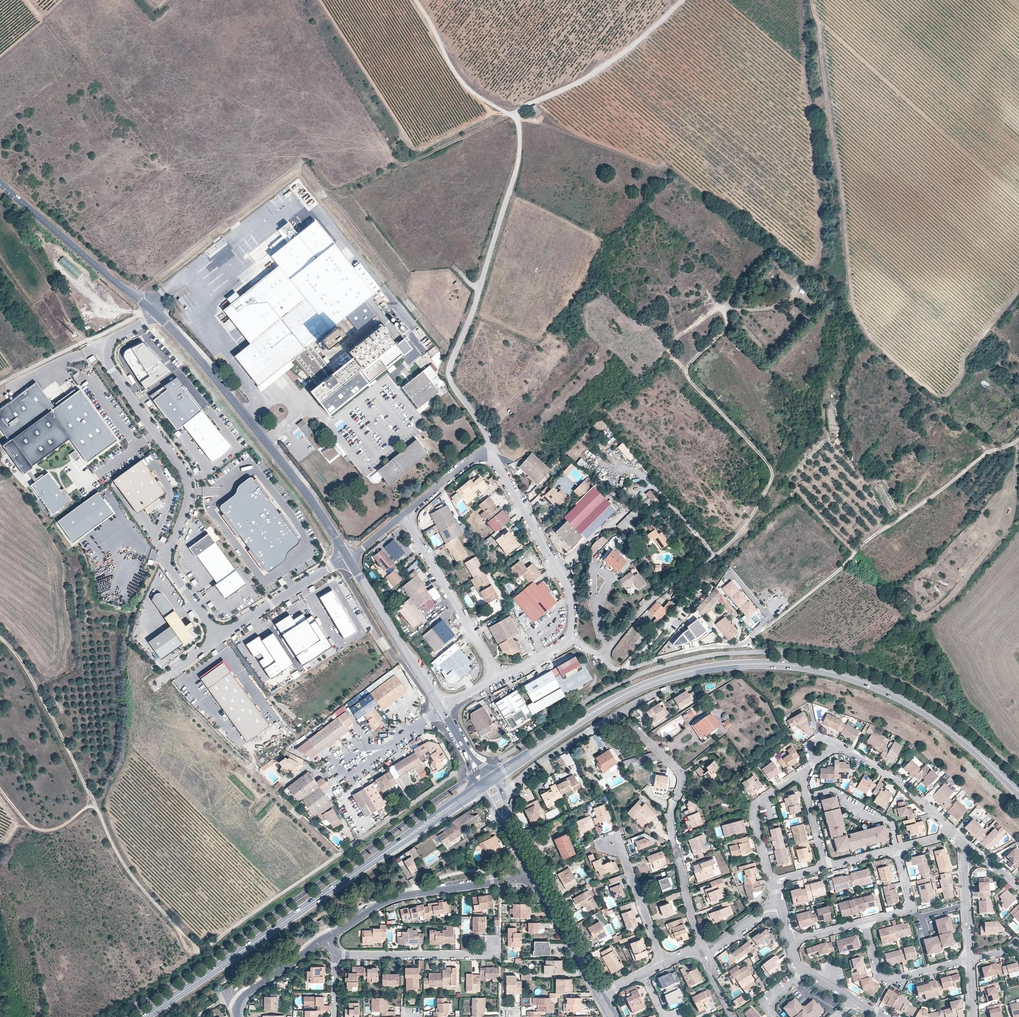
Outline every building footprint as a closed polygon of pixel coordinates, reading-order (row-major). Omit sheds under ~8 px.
[(535,105),(529,108),(533,115),(539,113),(535,105)] [(300,185),(296,180),(289,185),(293,191),(300,185)] [(301,197),(306,202),(311,197),(306,191),(301,197)] [(315,221),(271,256),(279,265),(239,297),(230,304),(223,310),(250,344),(234,356),(258,386),(289,360),(294,357),(318,386),(311,392),(329,414),(402,355),(395,345),(403,339),(403,338),(369,297),(373,293),(353,268),(315,221)] [(379,288),(359,263),(353,268),(373,293),(379,288)] [(801,278),(796,274),(794,277),(800,282),(803,285),(805,283),(802,279),(801,278)] [(227,299),(230,304),(239,297),(236,292),(227,299)] [(364,301),(346,315),(357,330),(376,315),(364,301)] [(345,336),(337,327),(320,341),(327,350),(345,336)] [(395,345),(402,355),(411,348),(405,341),(403,339),(395,345)] [(143,343),(128,350),(125,352),(125,354),(124,356),(126,360),(145,389),(171,372),(162,362),(148,348),(147,348),(143,343)] [(439,352),(435,346),(428,352),(432,357),(439,352)] [(289,360),(258,386),(257,386),(261,391),(281,375),(292,366),(293,365),(289,360)] [(292,366),(281,375),(290,386),(301,377),(292,366)] [(434,385),(426,376),(423,371),(402,388),(418,408),(439,392),(434,385)] [(431,372),(426,376),(434,385),(438,382),(431,372)] [(153,400),(177,430),(182,425),(201,410),(181,385),(183,384),(176,376),(161,388),(164,392),(153,400)] [(56,403),(55,402),(53,403),(37,382),(0,408),(0,427),(10,440),(3,445),(24,474),(34,467),(33,465),(70,438),(78,448),(82,455),(88,462),(118,440),(80,389),(77,391),(58,405),(56,403)] [(58,405),(77,391),(75,389),(56,403),(58,405)] [(409,409),(405,412),(414,423),(418,420),(409,409)] [(211,421),(202,410),(201,410),(182,425),(213,463),(232,447),(225,439),(224,440),(222,438),(224,437),(219,431),(211,421)] [(224,428),(215,417),(211,421),(219,431),(224,428)] [(300,428),(305,424),(306,423),(303,419),(296,424),(299,428),(300,428)] [(322,445),(305,424),(300,428),(317,449),(322,445)] [(528,448),(534,442),(522,431),(516,437),(528,448)] [(428,454),(416,440),(378,471),(389,485),(428,454)] [(632,462),(637,457),(622,442),(617,447),(632,462)] [(338,453),(331,445),(322,452),(329,461),(338,453)] [(82,455),(78,448),(73,452),(77,458),(82,455)] [(547,467),(531,453),(519,467),(538,484),(550,470),(547,467)] [(157,481),(142,459),(113,480),(125,497),(132,492),(144,508),(148,513),(162,503),(159,498),(166,493),(162,487),(163,486),(159,480),(157,481)] [(31,485),(53,514),(65,505),(70,501),(62,489),(49,472),(31,485)] [(455,491),(464,502),(475,493),(479,490),(482,494),(489,488),(480,476),(472,482),(470,479),(455,491)] [(250,477),(249,478),(241,484),(248,493),(237,502),(233,496),(222,504),(221,506),(220,507),(221,509),(224,514),(222,516),(238,537),(240,535),(250,549),(248,551),(263,570),(265,569),(267,571),(270,572),(283,562),(275,553),(286,544),(290,550),(298,544),(299,543),(299,542),(299,540),(297,536),(299,535),(282,512),(280,514),(267,497),(269,496),(256,478),(254,480),(252,478),(250,477)] [(591,488),(593,486),(585,480),(584,481),(591,488)] [(580,498),(591,488),(584,481),(583,481),(573,491),(580,498)] [(241,484),(233,496),(237,502),(248,493),(241,484)] [(616,510),(593,486),(591,488),(580,498),(574,504),(575,505),(563,517),(566,521),(555,532),(570,547),(582,536),(585,539),(597,527),(601,526),(616,510)] [(70,501),(65,505),(66,507),(74,500),(64,487),(62,489),(70,501)] [(546,487),(538,495),(541,498),(543,497),(550,505),(554,501),(559,505),(567,496),(561,490),(557,493),(552,487),(549,490),(546,487)] [(642,501),(625,488),(621,493),(639,506),(642,501)] [(655,497),(650,490),(646,494),(651,500),(655,497)] [(114,513),(98,491),(57,521),(73,543),(114,513)] [(132,492),(125,497),(137,513),(144,508),(132,492)] [(475,493),(464,502),(466,505),(477,496),(475,493)] [(489,497),(479,505),(484,511),(480,515),(484,520),(486,518),(489,521),(486,523),(494,533),(510,520),(502,510),(502,509),(500,506),(497,508),(494,504),(495,503),(489,497)] [(430,514),(446,544),(456,538),(462,534),(447,505),(430,514)] [(632,526),(642,516),(633,507),(616,524),(621,529),(632,526)] [(665,515),(659,508),(650,516),(652,519),(655,516),(659,520),(665,515)] [(653,530),(649,525),(647,527),(650,532),(643,537),(647,542),(653,538),(661,549),(669,543),(661,532),(658,534),(654,529),(653,530)] [(502,534),(495,540),(507,555),(519,544),(508,531),(503,535),(502,534)] [(197,555),(217,583),(235,570),(208,533),(189,547),(195,556),(197,555)] [(607,541),(603,536),(596,541),(592,545),(592,546),(589,550),(593,554),(600,547),(607,541)] [(467,556),(456,538),(446,544),(444,545),(446,548),(447,548),(451,555),(452,554),(457,562),(467,556)] [(487,538),(482,542),(487,548),(492,544),(487,538)] [(394,540),(384,547),(395,561),(405,553),(394,540)] [(275,553),(283,562),(290,550),(286,544),(275,553)] [(603,561),(612,549),(610,547),(600,559),(602,561),(603,561)] [(617,572),(626,561),(612,549),(603,561),(617,572)] [(394,570),(397,568),(382,550),(373,557),(385,571),(391,566),(394,570)] [(484,572),(475,556),(464,563),(473,578),(484,572)] [(533,581),(541,574),(532,563),(526,568),(520,560),(509,569),(517,579),(522,575),(524,573),(532,582),(533,581)] [(217,583),(214,584),(224,598),(245,584),(235,569),(235,570),(217,583)] [(618,581),(622,586),(631,580),(632,582),(638,589),(645,584),(634,569),(618,581)] [(394,570),(385,577),(393,587),(402,580),(394,570)] [(423,586),(425,585),(417,575),(418,574),(415,570),(408,576),(410,580),(402,587),(410,597),(423,586)] [(473,578),(470,580),(476,589),(477,588),(481,585),(484,589),(479,592),(487,604),(498,597),(484,572),(473,578)] [(524,573),(522,575),(528,582),(521,587),(523,590),(532,582),(524,573)] [(631,580),(622,586),(624,588),(632,582),(631,580)] [(537,586),(533,581),(532,582),(523,590),(513,598),(533,622),(557,602),(549,593),(550,592),(542,582),(537,586)] [(728,584),(723,588),(740,609),(740,608),(746,615),(747,617),(756,610),(749,601),(748,602),(732,582),(728,585),(728,584)] [(435,606),(429,599),(432,596),(428,591),(423,586),(410,597),(409,598),(417,608),(419,606),(426,614),(435,606)] [(428,591),(432,596),(433,598),(438,594),(434,586),(428,591)] [(318,597),(343,638),(356,630),(332,589),(318,597)] [(175,611),(163,595),(162,594),(160,593),(158,593),(156,593),(156,594),(152,600),(165,618),(175,611)] [(701,613),(703,616),(715,604),(708,596),(697,609),(701,613)] [(409,623),(421,613),(417,608),(409,598),(397,608),(409,623)] [(673,605),(668,601),(663,607),(657,602),(648,611),(656,618),(652,622),(655,625),(660,620),(660,619),(666,612),(667,612),(673,605)] [(693,623),(698,619),(697,616),(701,613),(697,609),(689,618),(693,623)] [(180,619),(175,611),(165,618),(171,625),(180,619)] [(306,619),(302,613),(292,620),(289,614),(274,624),(302,666),(332,647),(311,615),(306,619)] [(413,628),(425,618),(421,613),(409,623),(413,628)] [(526,620),(522,615),(518,619),(521,624),(526,620)] [(741,619),(749,628),(754,625),(747,617),(746,615),(741,619)] [(498,644),(511,637),(519,633),(509,616),(502,620),(488,628),(498,644)] [(728,640),(738,633),(733,627),(731,625),(725,617),(724,617),(715,624),(728,640)] [(188,630),(194,625),(191,621),(185,626),(180,619),(171,625),(148,642),(161,660),(193,637),(188,630)] [(710,635),(698,619),(693,623),(692,624),(688,626),(698,641),(704,639),(710,635)] [(442,620),(422,636),(435,651),(454,635),(442,620)] [(689,628),(683,633),(674,642),(676,645),(698,641),(689,628)] [(293,664),(272,633),(261,640),(258,636),(245,645),(254,658),(255,657),(270,679),(293,664)] [(511,637),(498,644),(502,652),(512,655),(519,651),(511,637)] [(455,643),(434,660),(442,670),(441,672),(447,681),(450,683),(453,683),(455,683),(457,682),(471,670),(467,666),(471,663),(455,643)] [(557,667),(551,671),(563,693),(564,695),(592,679),(583,665),(582,663),(582,662),(579,664),(575,657),(557,667)] [(442,670),(434,660),(429,664),(429,665),(435,676),(441,672),(442,670)] [(222,663),(200,680),(246,743),(269,727),(222,663)] [(406,691),(391,670),(366,689),(370,693),(378,704),(382,709),(394,700),(406,691)] [(564,695),(551,671),(524,686),(533,702),(534,704),(528,707),(532,715),(565,696),(564,695)] [(687,689),(674,698),(680,707),(697,696),(694,691),(689,693),(687,689)] [(530,711),(517,690),(495,703),(508,725),(524,715),(530,711)] [(378,704),(370,693),(349,709),(357,719),(364,714),(369,722),(368,723),(373,730),(382,723),(380,720),(378,718),(380,717),(373,708),(378,704)] [(712,697),(707,701),(711,706),(716,702),(712,697)] [(663,706),(661,707),(659,703),(655,706),(646,712),(649,717),(650,716),(652,715),(656,721),(668,713),(663,706)] [(345,712),(346,711),(342,706),(334,712),(338,717),(345,712)] [(493,724),(482,706),(470,714),(470,721),(480,737),(481,737),(482,738),(484,738),(485,739),(486,740),(488,740),(490,740),(492,740),(493,740),(495,740),(497,739),(498,738),(500,737),(501,736),(493,723),(493,724)] [(692,711),(683,716),(686,721),(695,715),(692,711)] [(345,712),(337,718),(345,728),(352,722),(345,712)] [(791,728),(796,725),(795,723),(798,721),(803,729),(806,733),(809,731),(807,719),(802,712),(787,721),(791,728)] [(837,730),(842,733),(846,725),(842,723),(843,721),(828,713),(823,723),(828,726),(829,725),(830,724),(838,729),(837,730)] [(719,723),(712,714),(709,714),(693,725),(702,738),(718,727),(719,723)] [(527,720),(524,715),(508,725),(511,729),(527,720)] [(318,753),(347,731),(345,728),(337,718),(308,739),(310,741),(302,747),(310,758),(318,752),(318,753)] [(728,719),(723,722),(726,726),(725,726),(727,730),(733,726),(728,719)] [(856,724),(849,720),(847,724),(853,728),(856,724)] [(795,723),(796,725),(798,724),(802,730),(803,729),(798,721),(795,723)] [(842,733),(841,734),(845,736),(846,735),(850,737),(849,738),(854,741),(860,731),(853,728),(847,724),(846,725),(842,733)] [(870,724),(865,733),(867,735),(870,736),(873,731),(875,727),(870,724)] [(885,739),(873,731),(870,736),(867,740),(876,745),(874,748),(882,752),(885,747),(886,746),(889,741),(885,739)] [(414,750),(415,752),(422,763),(427,760),(426,758),(430,757),(432,760),(430,766),(436,767),(437,770),(447,765),(448,762),(438,744),(428,742),(414,750)] [(882,752),(880,755),(889,760),(889,759),(894,761),(902,747),(894,742),(889,750),(885,747),(882,752)] [(302,747),(301,745),(294,749),(311,758),(310,758),(302,747)] [(795,759),(800,756),(793,747),(788,751),(790,754),(783,759),(782,757),(778,761),(783,768),(787,765),(788,767),(796,762),(795,759)] [(603,772),(618,763),(609,750),(603,754),(596,758),(598,762),(597,763),(597,764),(597,765),(597,766),(597,767),(598,769),(599,769),(599,770),(600,770),(601,770),(603,772)] [(422,778),(428,774),(422,763),(415,752),(394,765),(400,776),(405,774),(415,768),(419,775),(422,778)] [(630,772),(647,768),(646,763),(660,759),(653,752),(623,762),(625,770),(629,769),(630,772)] [(300,764),(303,760),(290,753),(287,759),(284,758),(279,761),(282,765),(281,767),(281,768),(288,771),(289,768),(292,770),(291,771),(296,773),(298,770),(297,766),(299,763),(300,764)] [(270,766),(275,762),(272,759),(267,762),(261,767),(264,770),(270,766)] [(839,760),(834,760),(834,767),(834,769),(834,775),(849,775),(849,765),(846,764),(839,764),(839,762),(839,760)] [(909,775),(913,778),(914,776),(921,769),(910,760),(903,767),(907,771),(910,773),(909,775)] [(700,767),(696,770),(700,776),(704,774),(710,781),(717,775),(714,772),(720,768),(714,761),(706,767),(708,770),(705,773),(700,767)] [(761,770),(768,778),(772,776),(773,777),(780,772),(772,762),(764,768),(761,770)] [(764,768),(761,763),(756,766),(760,771),(761,770),(764,768)] [(921,769),(914,776),(918,780),(921,777),(922,776),(924,777),(923,779),(929,785),(937,776),(925,765),(921,769)] [(820,779),(834,780),(834,775),(834,769),(827,769),(820,769),(820,779)] [(391,786),(397,783),(390,771),(376,780),(376,781),(364,788),(377,810),(386,805),(379,792),(382,790),(386,788),(387,789),(387,790),(392,787),(391,786)] [(296,798),(299,802),(302,799),(325,782),(323,779),(320,779),(316,782),(308,772),(288,787),(296,798)] [(405,774),(400,776),(408,788),(411,786),(405,774)] [(564,781),(557,785),(562,794),(572,789),(573,791),(581,786),(579,783),(578,783),(574,775),(570,777),(563,780),(564,781)] [(668,777),(655,775),(653,786),(666,789),(668,777)] [(748,794),(753,791),(751,789),(754,787),(755,789),(757,791),(762,787),(753,775),(741,784),(748,794)] [(872,793),(877,785),(873,783),(872,784),(868,781),(862,778),(856,789),(866,794),(868,791),(872,793)] [(926,787),(929,785),(923,779),(920,781),(926,787)] [(278,781),(273,786),(277,791),(283,786),(278,781)] [(328,785),(325,782),(302,799),(314,815),(318,812),(321,815),(322,814),(326,818),(327,817),(331,822),(331,821),(335,827),(343,821),(335,811),(334,811),(333,811),(333,812),(331,809),(333,808),(329,803),(331,802),(322,791),(327,788),(328,785)] [(883,785),(878,782),(877,785),(872,793),(876,796),(873,802),(883,808),(891,794),(888,792),(887,794),(880,790),(881,788),(883,785)] [(933,794),(941,786),(937,782),(928,792),(932,796),(933,794)] [(940,804),(945,808),(950,803),(951,802),(947,798),(953,792),(944,783),(941,786),(933,794),(942,803),(940,804)] [(557,800),(563,797),(562,794),(557,785),(556,784),(553,786),(550,787),(552,790),(549,792),(548,791),(541,794),(548,808),(549,808),(550,808),(553,806),(551,803),(555,801),(556,802),(558,801),(557,800)] [(296,798),(288,787),(284,790),(289,797),(291,798),(293,800),(296,798)] [(366,817),(377,810),(364,788),(353,795),(366,817)] [(795,800),(796,799),(795,794),(787,795),(788,797),(783,798),(786,808),(788,807),(790,814),(800,811),(798,804),(796,804),(795,800)] [(932,796),(940,804),(942,803),(933,794),(932,796)] [(839,833),(841,832),(845,831),(841,817),(840,815),(836,797),(834,796),(830,797),(830,798),(825,799),(821,800),(824,812),(825,812),(826,816),(825,817),(827,823),(828,823),(831,832),(829,832),(831,839),(833,838),(835,846),(840,849),(841,849),(849,847),(850,850),(856,848),(855,847),(860,846),(865,844),(865,846),(871,844),(871,843),(876,841),(876,843),(887,840),(888,839),(887,835),(886,835),(885,829),(884,825),(883,825),(865,829),(863,830),(849,834),(850,838),(850,839),(847,840),(847,838),(846,835),(842,836),(840,836),(839,833)] [(535,816),(543,812),(537,798),(532,801),(533,803),(530,804),(529,802),(524,805),(528,813),(526,813),(530,822),(537,819),(535,816)] [(640,799),(627,813),(632,817),(633,816),(641,823),(645,819),(649,823),(656,815),(640,799)] [(697,805),(689,800),(687,804),(688,810),(685,811),(687,820),(685,821),(687,826),(690,824),(692,828),(703,823),(699,812),(696,812),(695,809),(697,805)] [(914,818),(916,818),(915,812),(912,813),(911,808),(907,810),(905,810),(904,808),(906,806),(904,801),(898,803),(900,808),(894,809),(896,814),(898,814),(899,817),(907,815),(908,820),(914,818)] [(950,803),(945,808),(948,811),(949,810),(954,815),(953,816),(957,820),(967,810),(957,801),(953,806),(950,803)] [(604,804),(594,808),(597,817),(593,819),(595,823),(595,824),(597,823),(599,822),(609,818),(604,804)] [(474,807),(457,818),(464,828),(480,818),(474,807)] [(591,830),(590,828),(590,827),(594,825),(594,824),(590,815),(576,822),(580,834),(586,832),(591,830)] [(464,828),(457,818),(430,836),(432,840),(437,836),(443,845),(461,834),(459,831),(464,828)] [(562,826),(558,818),(548,824),(552,831),(562,826)] [(924,828),(922,822),(915,823),(914,818),(908,820),(903,821),(904,826),(906,826),(907,830),(909,830),(910,832),(910,834),(917,832),(917,830),(924,828)] [(973,835),(977,839),(983,833),(986,830),(980,825),(977,822),(973,819),(966,826),(975,834),(973,835)] [(735,835),(740,833),(739,830),(745,828),(743,822),(722,828),(725,838),(730,836),(730,835),(734,834),(735,835)] [(595,827),(599,837),(601,836),(600,832),(603,831),(600,825),(598,826),(597,823),(595,824),(595,823),(594,824),(594,825),(595,827)] [(792,828),(796,845),(799,844),(808,842),(803,825),(792,828)] [(965,827),(973,835),(975,834),(966,826),(965,827)] [(1003,836),(1007,831),(1002,827),(998,831),(995,828),(987,836),(983,833),(977,839),(984,846),(987,843),(991,847),(996,844),(1003,836)] [(775,850),(785,848),(779,828),(770,830),(772,837),(773,840),(771,841),(773,846),(774,846),(775,850)] [(659,841),(645,833),(636,836),(638,840),(639,844),(637,845),(639,848),(659,841)] [(567,834),(554,840),(563,859),(575,853),(567,834)] [(709,849),(704,834),(690,839),(693,847),(691,847),(696,860),(704,856),(702,852),(709,849)] [(483,841),(492,858),(502,853),(500,849),(497,844),(499,843),(495,835),(483,841)] [(438,849),(443,845),(437,836),(432,840),(438,849)] [(751,852),(747,837),(733,840),(734,845),(728,847),(731,857),(741,855),(741,854),(747,852),(747,853),(751,852)] [(808,842),(799,844),(800,849),(796,850),(800,864),(812,861),(810,853),(807,854),(806,848),(808,847),(809,847),(808,842)] [(418,855),(413,847),(408,851),(410,854),(411,856),(413,859),(418,855)] [(775,850),(774,851),(778,866),(789,863),(785,848),(775,850)] [(950,872),(953,871),(951,866),(949,867),(946,854),(944,848),(934,851),(940,874),(950,872)] [(1018,866),(1018,854),(1014,850),(1010,854),(1008,853),(1005,856),(1011,861),(1008,864),(1012,868),(1013,866),(1016,869),(1018,867),(1018,866)] [(662,851),(647,856),(649,862),(652,861),(655,869),(659,867),(660,868),(668,865),(662,851)] [(603,864),(600,858),(596,860),(593,853),(588,856),(591,863),(592,862),(596,871),(598,871),(600,875),(609,871),(611,874),(619,871),(615,861),(612,862),(611,860),(604,864),(603,864)] [(930,877),(925,854),(910,858),(912,865),(917,864),(920,874),(922,874),(923,879),(929,877),(930,877)] [(413,859),(411,856),(404,861),(413,875),(415,874),(414,872),(418,870),(413,859)] [(585,862),(582,856),(576,859),(579,864),(581,863),(585,862)] [(714,858),(693,866),(695,870),(694,871),(698,882),(710,877),(710,876),(714,874),(713,870),(714,869),(713,864),(715,863),(714,858)] [(748,884),(756,882),(753,872),(757,871),(754,862),(739,866),(740,871),(744,870),(745,875),(748,874),(749,880),(747,881),(748,884)] [(883,881),(885,886),(891,884),(890,880),(891,880),(887,866),(878,869),(882,882),(883,881)] [(569,868),(557,874),(566,890),(578,884),(569,868)] [(859,871),(850,873),(850,875),(853,886),(861,884),(862,885),(871,882),(867,871),(859,873),(859,871)] [(953,883),(950,872),(940,874),(941,879),(943,887),(941,887),(945,899),(954,896),(952,891),(951,891),(949,885),(952,884),(953,883)] [(853,886),(850,875),(842,877),(842,876),(831,879),(834,890),(842,888),(843,889),(853,887),(853,886)] [(668,877),(659,880),(663,892),(672,888),(668,877)] [(923,879),(917,880),(923,903),(930,902),(929,899),(935,898),(929,877),(923,879)] [(722,878),(710,882),(712,887),(705,890),(708,897),(706,898),(708,903),(722,898),(721,896),(725,894),(721,883),(723,882),(722,878)] [(978,893),(979,899),(982,899),(989,898),(989,893),(990,893),(989,879),(979,879),(980,893),(978,893)] [(621,880),(612,883),(613,887),(610,888),(614,899),(624,895),(622,889),(620,885),(623,884),(621,880)] [(597,889),(595,886),(593,881),(586,885),(588,889),(592,887),(594,890),(597,889)] [(762,894),(759,881),(756,882),(748,884),(744,885),(747,895),(752,901),(756,902),(762,894)] [(822,881),(804,886),(805,889),(808,898),(812,897),(812,895),(820,893),(820,894),(825,893),(822,881)] [(885,886),(883,887),(887,902),(896,900),(895,894),(897,893),(895,883),(891,884),(885,886)] [(808,898),(805,889),(800,890),(799,886),(794,888),(795,889),(789,891),(792,904),(803,901),(803,903),(809,901),(808,898)] [(1012,896),(1003,888),(998,894),(1001,897),(1000,898),(1002,900),(1001,902),(1004,904),(1003,905),(1007,910),(1017,901),(1013,898),(1012,899),(1010,898),(1012,896)] [(597,905),(589,891),(584,893),(584,892),(573,898),(576,904),(581,901),(582,904),(584,903),(588,911),(597,905)] [(491,894),(472,897),(474,912),(481,911),(480,909),(493,907),(491,894)] [(872,894),(856,899),(859,908),(866,906),(866,908),(875,905),(872,894)] [(989,898),(982,899),(983,902),(979,903),(980,915),(995,914),(991,902),(990,902),(989,898)] [(859,908),(856,899),(838,904),(841,917),(851,914),(850,911),(851,911),(852,914),(860,912),(859,910),(859,908)] [(423,907),(423,916),(423,919),(430,918),(430,915),(449,912),(447,900),(428,903),(428,906),(423,907)] [(727,901),(721,903),(723,908),(711,912),(713,918),(715,922),(723,920),(722,917),(732,913),(727,901)] [(529,903),(513,903),(513,908),(513,913),(513,918),(530,917),(529,903)] [(670,903),(660,906),(664,917),(674,913),(670,903)] [(423,907),(423,904),(412,906),(412,908),(407,909),(406,908),(400,909),(402,920),(408,919),(409,922),(414,920),(413,918),(423,916),(423,907)] [(817,913),(812,914),(814,922),(824,920),(823,918),(830,917),(828,906),(816,909),(817,913)] [(637,925),(632,910),(623,913),(622,913),(627,929),(637,925)] [(812,914),(811,911),(796,915),(799,926),(802,925),(803,927),(815,924),(814,922),(812,914)] [(483,916),(473,916),(473,919),(473,932),(479,932),(483,932),(483,925),(485,925),(485,920),(483,920),(483,916)] [(941,921),(940,920),(936,921),(936,922),(939,937),(926,940),(924,942),(925,946),(926,945),(928,950),(927,951),(928,955),(929,956),(937,954),(936,952),(941,951),(941,952),(944,951),(944,949),(951,947),(952,947),(954,944),(953,942),(951,934),(955,933),(954,930),(952,930),(951,926),(953,926),(951,918),(949,917),(945,919),(941,921)] [(670,929),(669,929),(672,939),(676,938),(677,941),(682,939),(682,940),(689,938),(686,932),(685,928),(683,923),(681,924),(679,919),(668,923),(670,929)] [(516,922),(510,922),(510,928),(507,928),(507,946),(521,946),(521,941),(521,932),(516,932),(516,922)] [(540,927),(540,922),(528,922),(528,933),(538,933),(538,929),(538,927),(540,927)] [(588,928),(591,933),(593,932),(596,937),(598,940),(607,935),(599,922),(588,928)] [(386,925),(386,924),(380,924),(380,928),(373,928),(373,930),(372,932),(370,932),(370,930),(365,930),(365,936),(362,936),(362,942),(373,942),(381,942),(381,940),(386,940),(386,925)] [(901,925),(893,927),(896,938),(901,937),(901,938),(907,936),(907,934),(910,933),(908,924),(901,926),(901,925)] [(1003,934),(1006,930),(1000,924),(986,925),(986,928),(982,928),(982,934),(992,934),(992,936),(997,936),(997,934),(997,929),(999,929),(999,934),(1003,934)] [(453,935),(453,925),(446,925),(446,930),(443,930),(443,933),(440,933),(440,931),(434,931),(434,930),(429,930),(429,941),(442,941),(442,943),(455,943),(455,935),(453,935)] [(896,938),(893,927),(889,928),(889,929),(884,930),(884,929),(878,931),(882,945),(891,943),(891,941),(896,940),(896,938)] [(414,944),(423,944),(423,933),(419,933),(419,936),(417,935),(417,930),(412,930),(412,933),(408,933),(408,931),(403,931),(397,931),(397,937),(398,937),(398,944),(405,944),(405,942),(414,942),(414,944)] [(760,935),(759,933),(752,939),(757,946),(764,941),(767,943),(768,944),(769,944),(774,945),(775,940),(773,934),(769,935),(768,932),(765,930),(761,933),(762,933),(760,935)] [(847,941),(845,940),(836,942),(839,954),(859,949),(857,938),(854,937),(849,938),(849,941),(847,941)] [(641,939),(630,943),(636,960),(648,955),(645,948),(644,948),(641,939)] [(546,941),(534,941),(534,951),(536,951),(536,955),(549,955),(550,953),(550,946),(549,946),(546,946),(546,941)] [(752,947),(748,941),(731,954),(736,960),(745,953),(746,954),(750,951),(754,956),(757,953),(756,952),(752,947)] [(834,952),(832,943),(823,945),(823,947),(821,947),(821,946),(807,950),(808,955),(819,952),(820,956),(834,952)] [(611,947),(601,952),(603,956),(602,956),(606,964),(607,964),(612,973),(623,966),(621,961),(619,962),(611,947)] [(902,962),(903,966),(908,964),(907,962),(917,959),(914,947),(899,951),(902,962)] [(595,959),(602,956),(599,950),(592,953),(595,959)] [(902,962),(899,951),(885,955),(888,966),(896,964),(902,962)] [(777,956),(761,967),(765,973),(767,971),(770,975),(775,972),(776,974),(781,971),(781,967),(778,963),(780,961),(777,956)] [(866,975),(866,974),(865,971),(864,971),(863,968),(864,968),(862,959),(852,961),(855,970),(856,970),(857,973),(851,975),(852,978),(866,975)] [(561,969),(561,960),(543,960),(542,965),(543,965),(543,974),(550,974),(550,971),(554,971),(554,973),(560,973),(559,969),(561,969)] [(1003,967),(1002,964),(998,965),(997,963),(992,965),(992,966),(988,967),(984,968),(986,977),(1000,974),(1000,976),(1005,975),(1003,967)] [(1003,967),(1005,975),(1010,973),(1010,974),(1018,972),(1018,964),(1008,967),(1008,966),(1003,967)] [(737,965),(729,971),(731,975),(740,969),(737,965)] [(364,968),(364,966),(352,966),(352,972),(348,972),(348,977),(345,977),(345,982),(346,982),(347,990),(352,990),(352,986),(357,987),(357,975),(364,975),(364,968)] [(307,971),(307,976),(311,976),(311,982),(323,982),(323,976),(323,973),(325,973),(325,967),(310,967),(310,971),(307,971)] [(492,981),(499,981),(499,967),(480,967),(480,974),(480,975),(485,975),(485,978),(492,978),(492,981)] [(372,977),(372,982),(377,982),(377,968),(371,968),(371,969),(367,969),(367,968),(364,968),(364,975),(364,978),(367,978),(367,977),(372,977)] [(405,968),(405,977),(406,977),(406,989),(418,989),(418,968),(405,968)] [(446,969),(442,969),(442,973),(442,984),(451,984),(451,985),(456,985),(456,968),(452,968),(452,969),(446,969)] [(684,968),(681,970),(689,988),(703,982),(697,969),(689,973),(688,973),(687,973),(684,968)] [(743,989),(745,991),(752,987),(750,984),(755,981),(748,969),(742,973),(740,969),(731,975),(732,975),(730,977),(732,980),(734,980),(737,985),(739,984),(742,989),(743,989)] [(424,978),(424,988),(429,988),(429,986),(442,986),(442,984),(442,973),(429,973),(429,978),(424,978)] [(671,974),(659,980),(664,990),(665,989),(667,992),(675,988),(674,985),(680,982),(676,973),(671,975),(671,974)] [(398,974),(382,974),(382,985),(398,985),(398,974)] [(480,975),(480,974),(476,974),(476,978),(473,978),(473,974),(466,974),(466,990),(472,990),(472,991),(476,991),(480,991),(480,980),(480,975)] [(512,993),(521,993),(521,981),(516,981),(516,975),(506,976),(506,991),(512,991),(512,993)] [(866,975),(852,978),(854,984),(858,982),(859,983),(861,988),(861,992),(863,991),(866,990),(874,995),(879,986),(872,982),(869,983),(869,979),(867,980),(866,975)] [(945,980),(936,983),(940,995),(940,996),(943,996),(942,992),(948,990),(947,988),(952,987),(951,982),(954,981),(955,981),(955,982),(961,981),(960,975),(945,979),(945,980)] [(550,997),(560,997),(560,993),(564,993),(564,992),(564,990),(569,990),(569,978),(555,978),(555,993),(550,993),(550,997)] [(936,983),(936,981),(930,982),(931,985),(917,988),(919,996),(925,995),(926,1000),(934,998),(934,997),(940,995),(936,983)] [(992,984),(984,986),(985,989),(987,989),(990,1001),(1000,999),(997,986),(993,987),(992,984)] [(675,988),(667,992),(663,994),(669,1006),(679,1001),(677,999),(682,996),(678,987),(675,988)] [(632,993),(627,995),(628,999),(627,999),(634,1014),(646,1008),(638,990),(632,993)] [(699,1011),(704,1008),(703,1006),(705,1004),(706,1007),(710,1005),(711,1006),(715,1004),(708,990),(693,998),(699,1011)] [(893,1008),(899,996),(889,990),(882,1001),(886,1003),(886,1002),(887,1000),(889,1002),(888,1003),(887,1004),(893,1008)] [(264,1010),(277,1010),(277,996),(264,996),(264,1010)] [(326,1010),(331,1010),(331,1005),(324,1005),(323,1005),(322,1002),(324,1002),(324,996),(304,996),(303,1006),(317,1005),(317,1010),(326,1010)] [(910,1002),(899,996),(893,1008),(900,1012),(901,1011),(904,1013),(905,1012),(909,1004),(910,1002)] [(382,1016),(395,1016),(395,1011),(387,1011),(387,1007),(383,1007),(383,1004),(385,1004),(385,997),(382,997),(372,997),(372,1011),(382,1011),(382,1016)] [(472,998),(472,1016),(480,1016),(484,1016),(483,1012),(484,997),(480,997),(472,998)] [(527,1011),(527,1016),(530,1016),(541,1016),(541,1014),(541,1011),(545,1011),(554,1011),(554,1002),(550,1002),(550,997),(535,997),(535,1005),(538,1005),(539,1005),(539,1011),(536,1011),(527,1011)] [(581,1010),(581,997),(566,997),(566,1003),(563,1003),(563,1011),(569,1011),(569,1012),(577,1012),(577,1010),(581,1010)] [(446,1016),(448,1016),(448,1003),(443,1003),(443,998),(442,998),(437,998),(437,1012),(434,1012),(434,1016),(442,1016),(446,1016)] [(786,1012),(787,1010),(790,1014),(793,1016),(816,1016),(817,1016),(820,1013),(821,1014),(823,1013),(823,1011),(814,1001),(813,1001),(805,1007),(802,1007),(796,1000),(794,1000),(785,1008),(784,1010),(786,1012)] [(950,1003),(951,1007),(951,1008),(953,1016),(960,1016),(964,1016),(962,1010),(961,1005),(962,1004),(961,1000),(950,1003)] [(1010,1004),(1014,1016),(1017,1016),(1018,1016),(1018,1002),(1010,1004)] [(345,1016),(359,1016),(359,1003),(349,1003),(349,1009),(345,1009),(345,1016)] [(909,1004),(905,1012),(913,1016),(916,1016),(920,1011),(909,1004)] [(988,1007),(989,1011),(991,1010),(992,1013),(990,1014),(991,1016),(1003,1016),(1000,1004),(988,1007)] [(752,1008),(745,1013),(748,1016),(747,1016),(760,1016),(752,1008)] [(951,1008),(939,1012),(941,1016),(953,1016),(951,1008)]
